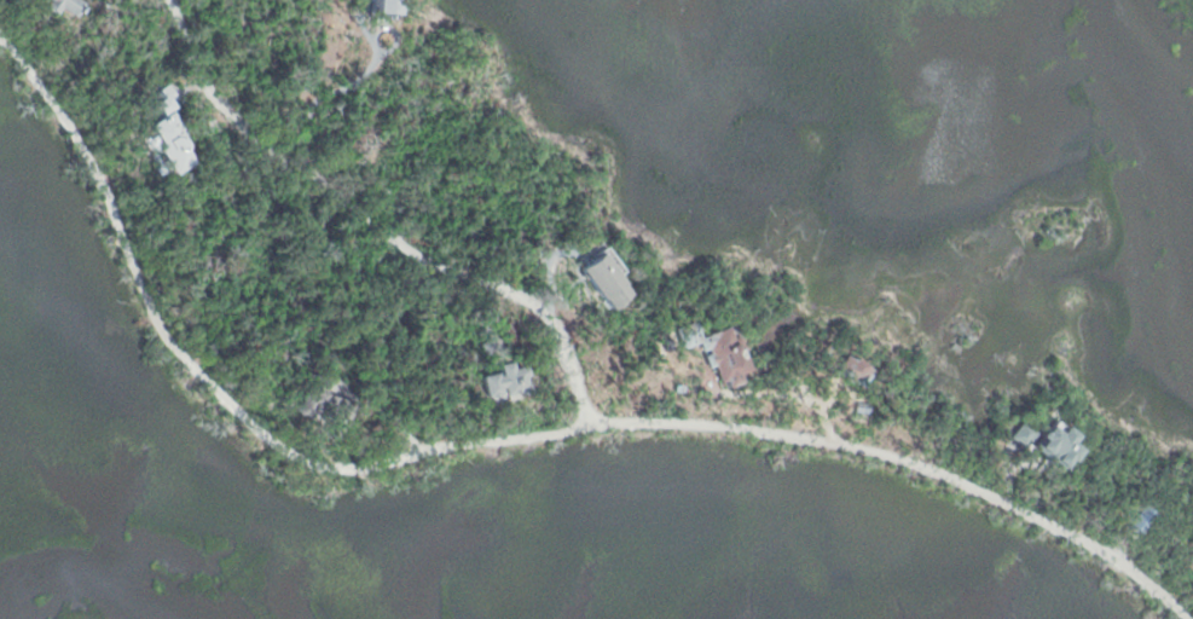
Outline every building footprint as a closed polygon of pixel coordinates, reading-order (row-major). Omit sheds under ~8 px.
[(35,7),(40,0),(77,0),(79,1),(66,21),(52,12),(50,16),(35,7)] [(392,17),(393,0),(364,0),(363,16),(392,17)] [(158,97),(166,109),(162,112),(172,128),(161,137),(173,139),(179,146),(173,151),(186,167),(168,179),(135,131),(156,118),(146,103),(158,97)] [(602,312),(626,296),(596,253),(573,268),(602,312)] [(730,324),(747,372),(736,376),(740,386),(722,393),(711,361),(696,368),(687,339),(730,324)] [(488,337),(498,347),(488,357),(480,347),(488,337)] [(842,354),(875,369),(864,393),(832,378),(842,354)] [(475,380),(479,399),(527,391),(523,368),(506,372),(505,364),(496,365),(497,375),(475,380)] [(294,391),(313,427),(348,409),(329,372),(294,391)] [(853,415),(867,416),(868,404),(855,403),(853,415)] [(1018,422),(1035,433),(1025,449),(1008,438),(1018,422)] [(1064,427),(1076,435),(1070,442),(1079,450),(1060,475),(1027,451),(1047,424),(1059,434),(1064,427)] [(1141,507),(1153,516),(1136,537),(1125,528),(1141,507)]
